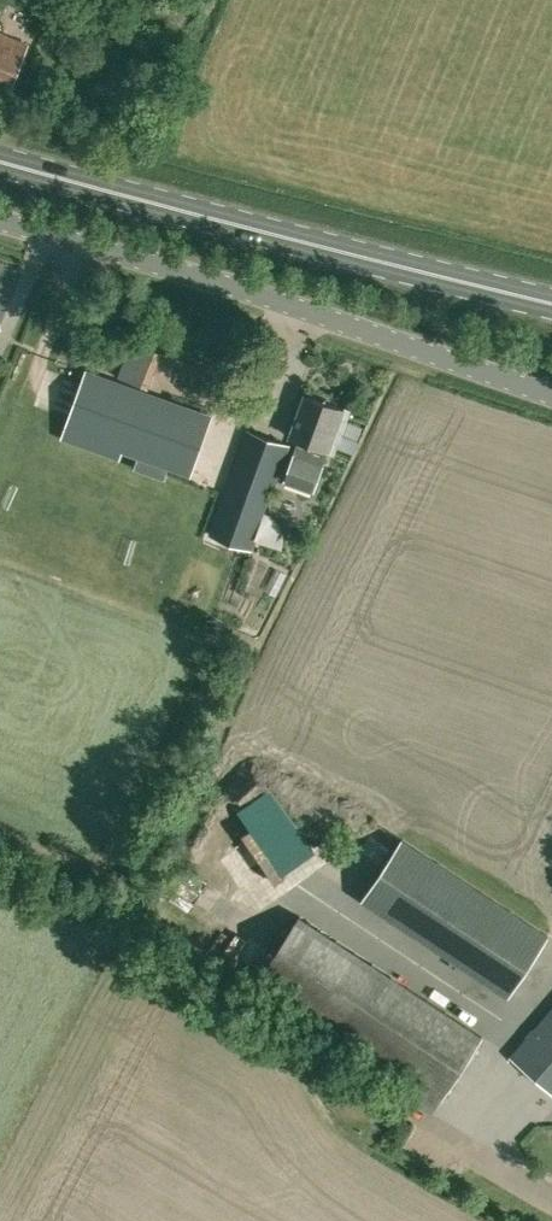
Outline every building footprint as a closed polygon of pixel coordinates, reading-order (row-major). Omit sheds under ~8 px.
[(28,45),(0,33),(0,95),(7,98),(28,45)] [(162,351),(142,344),(139,352),(127,347),(116,377),(148,389),(162,351)] [(197,498),(192,496),(200,473),(191,470),(213,414),(87,369),(65,427),(32,518),(81,536),(172,568),(197,498)] [(300,440),(328,450),(343,409),(306,396),(291,436),(300,440)] [(231,598),(290,445),(265,436),(248,430),(235,464),(228,461),(148,670),(199,689),(233,598),(231,598)] [(328,450),(300,440),(285,480),(313,490),(328,450)] [(409,833),(369,896),(518,992),(551,939),(551,926),(409,833)] [(491,1032),(306,911),(264,973),(450,1095),(491,1032)] [(514,1051),(551,1084),(551,1008),(514,1051)]
